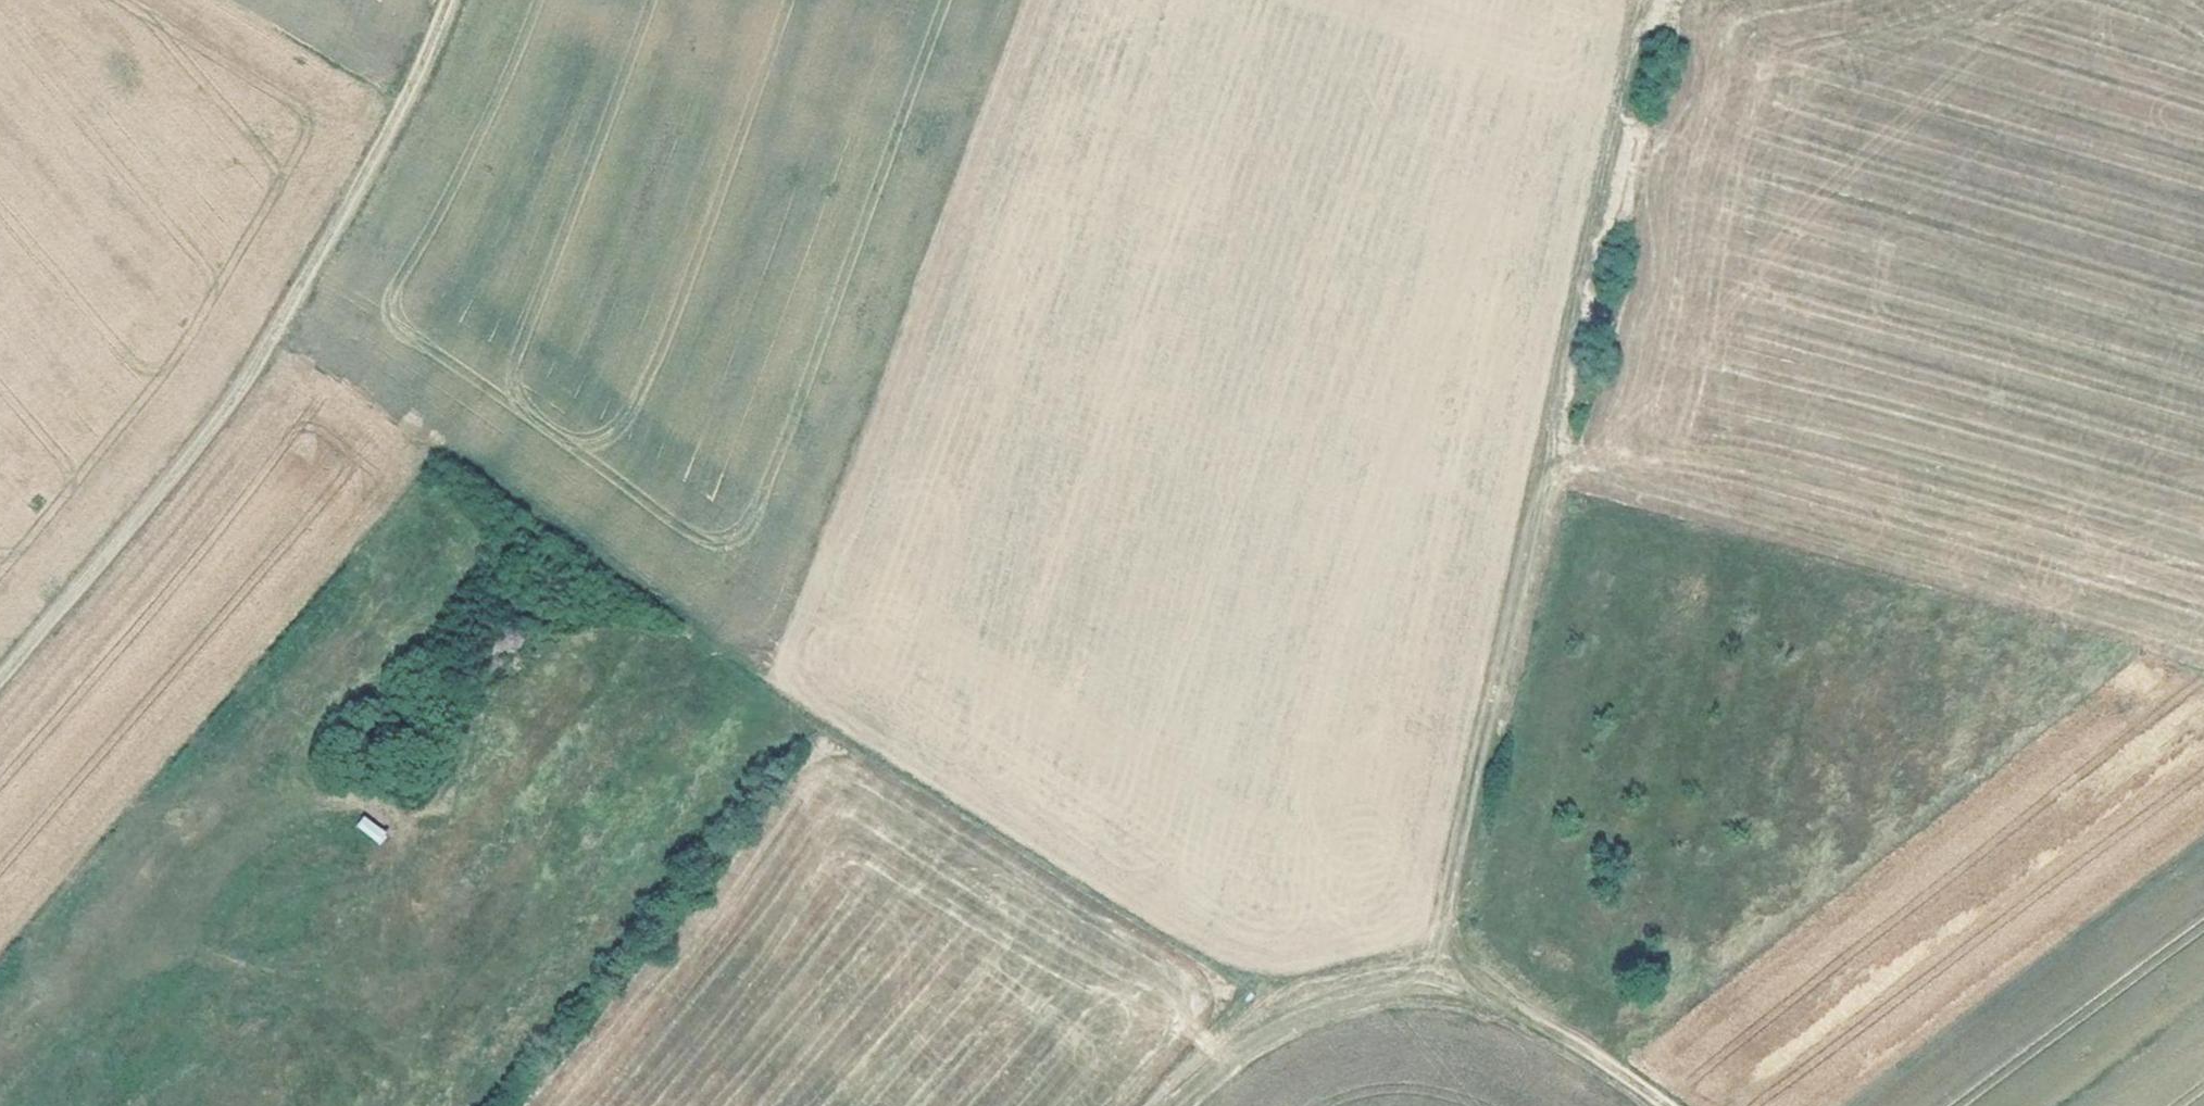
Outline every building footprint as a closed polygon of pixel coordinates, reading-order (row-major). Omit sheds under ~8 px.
[(356,826),(378,844),(387,833),(364,815),(356,826)]
